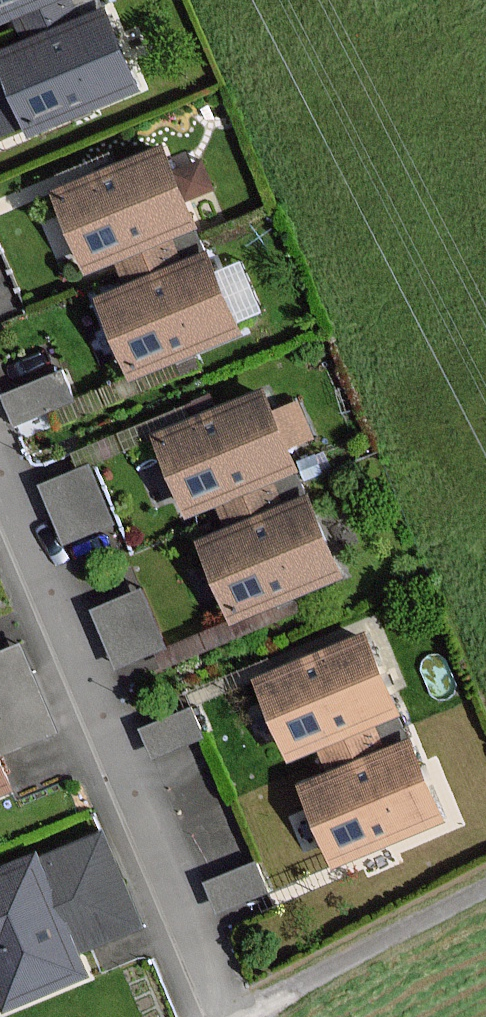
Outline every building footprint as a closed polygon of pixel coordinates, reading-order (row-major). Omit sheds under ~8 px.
[(14,18),(57,0),(0,0),(0,24),(14,18)] [(71,0),(57,0),(14,18),(25,43),(80,21),(71,0)] [(137,85),(106,10),(80,21),(25,43),(0,54),(0,56),(31,129),(137,85)] [(162,150),(57,194),(88,269),(116,257),(168,236),(194,225),(162,150)] [(181,267),(168,236),(116,257),(129,288),(181,267)] [(132,373),(237,328),(207,256),(181,267),(129,288),(101,300),(132,373)] [(69,399),(59,375),(7,396),(17,420),(69,399)] [(265,392),(157,437),(189,515),(216,503),(272,480),(297,470),(265,392)] [(110,522),(88,469),(45,486),(68,539),(110,522)] [(228,531),(283,508),(272,480),(216,503),(228,531)] [(233,619),(341,574),(309,498),(283,508),(228,531),(201,543),(233,619)] [(161,646),(141,595),(98,612),(117,662),(161,646)] [(366,638),(261,681),(292,758),(319,747),(373,725),(398,715),(366,638)] [(52,730),(19,650),(0,658),(0,752),(52,730)] [(200,736),(190,712),(145,731),(155,755),(200,736)] [(330,774),(384,752),(373,725),(319,747),(330,774)] [(334,859),(439,815),(409,741),(384,752),(330,774),(303,785),(334,859)] [(10,789),(0,766),(0,793),(10,789)] [(0,873),(0,994),(6,1007),(84,974),(74,952),(139,924),(102,837),(37,865),(34,858),(0,873)] [(266,890),(256,866),(210,885),(220,909),(266,890)]
